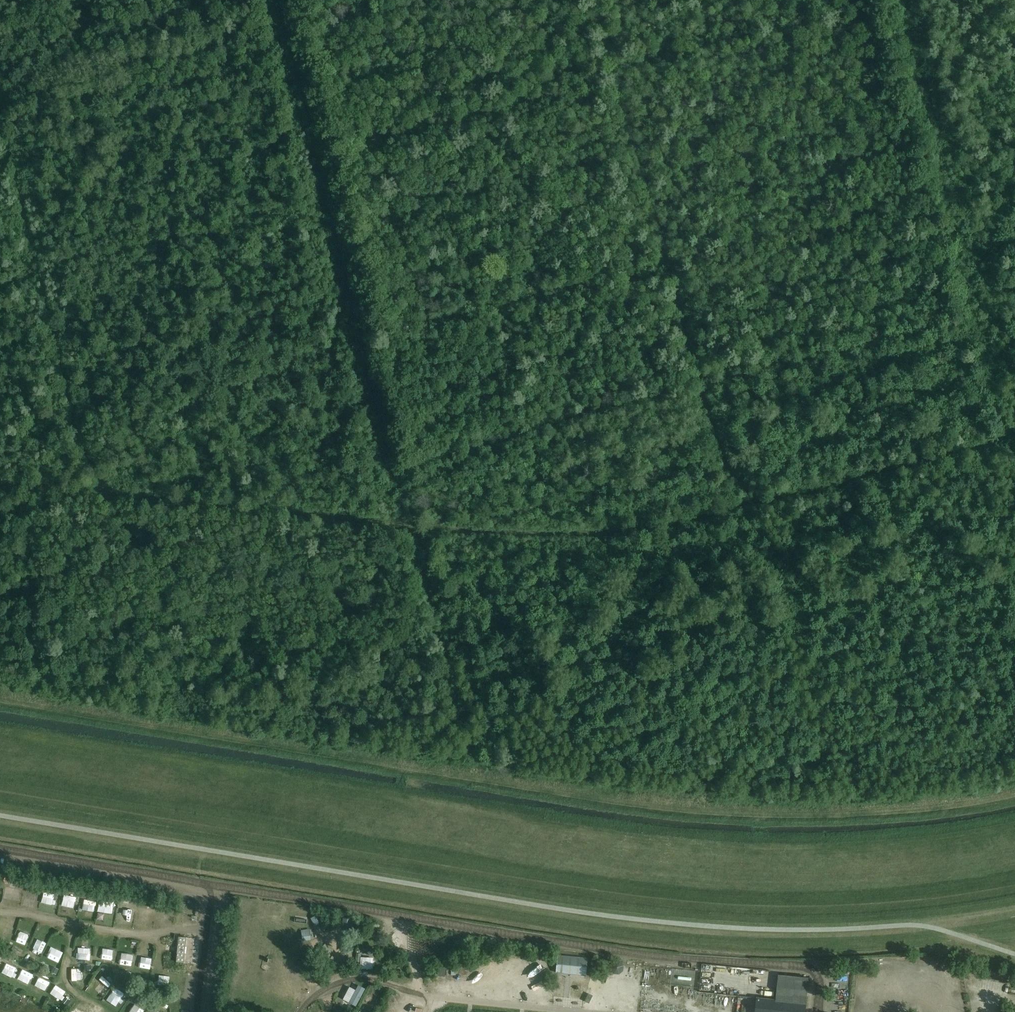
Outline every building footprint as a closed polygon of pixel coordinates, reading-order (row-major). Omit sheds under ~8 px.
[(17,887),(15,896),(25,899),(27,889),(17,887)] [(85,898),(83,910),(93,913),(95,900),(85,898)] [(132,918),(132,907),(124,907),(123,917),(132,918)] [(4,939),(8,927),(0,924),(0,937),(4,939)] [(34,948),(38,933),(27,930),(23,945),(34,948)] [(50,958),(55,947),(44,942),(38,953),(50,958)] [(84,963),(96,963),(96,952),(84,952),(84,963)] [(556,972),(585,975),(587,958),(558,955),(556,972)] [(378,973),(378,962),(370,962),(370,973),(378,973)] [(23,982),(27,971),(13,966),(9,977),(23,982)] [(87,969),(77,972),(79,982),(90,980),(87,969)] [(29,974),(27,987),(38,989),(40,976),(29,974)] [(47,981),(44,990),(54,995),(58,985),(47,981)] [(60,1000),(70,1005),(75,996),(66,990),(60,1000)] [(367,992),(359,1007),(365,1010),(373,995),(367,992)] [(124,997),(119,1004),(126,1010),(132,1004),(124,997)] [(754,1011),(805,1011),(805,1002),(756,997),(754,1011)] [(386,1004),(377,1001),(372,1011),(374,1011),(383,1011),(386,1004)]
